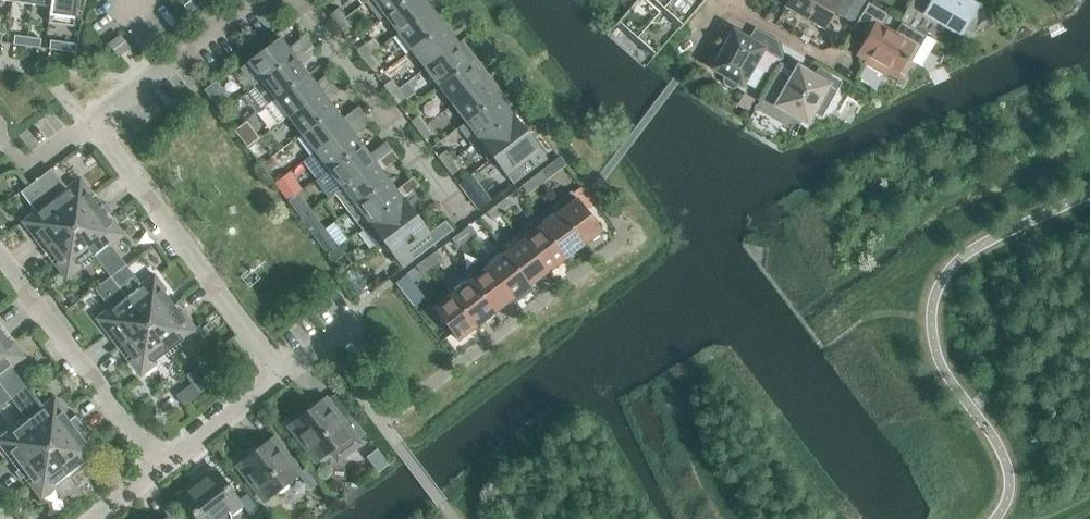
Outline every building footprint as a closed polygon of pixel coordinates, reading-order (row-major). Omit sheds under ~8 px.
[(74,18),(76,0),(51,0),(50,6),(49,15),(74,18)] [(205,0),(190,0),(183,6),(189,13),(205,0)] [(384,15),(404,0),(367,0),(366,1),(379,19),(384,15)] [(384,15),(398,33),(431,8),(425,0),(404,0),(384,15)] [(653,55),(680,25),(661,8),(652,0),(635,0),(616,22),(653,55)] [(661,8),(669,0),(652,0),(661,8)] [(661,8),(680,25),(681,25),(703,0),(669,0),(661,8)] [(785,5),(823,27),(832,10),(843,17),(853,0),(788,0),(785,5)] [(938,22),(960,35),(977,5),(969,0),(910,0),(899,20),(901,21),(914,28),(916,24),(931,33),(938,22)] [(926,35),(914,28),(901,21),(894,32),(879,24),(886,12),(867,2),(854,24),(869,33),(858,52),(867,57),(866,58),(867,62),(883,71),(886,70),(887,68),(896,73),(902,62),(903,62),(911,60),(926,35)] [(337,8),(329,15),(336,24),(344,17),(337,8)] [(444,26),(431,8),(398,33),(411,51),(444,26)] [(352,27),(344,17),(336,24),(343,33),(352,27)] [(411,51),(425,68),(458,43),(444,26),(411,51)] [(733,30),(711,68),(725,76),(723,79),(724,83),(731,87),(735,86),(738,83),(741,85),(763,48),(782,58),(777,40),(754,28),(748,39),(733,30)] [(118,56),(129,47),(120,34),(108,43),(118,56)] [(13,44),(26,45),(27,37),(14,35),(13,44)] [(280,37),(247,62),(240,67),(254,86),(310,43),(304,35),(288,48),(280,37)] [(41,39),(27,37),(26,45),(39,47),(41,39)] [(49,48),(74,52),(75,52),(76,44),(50,40),(49,48)] [(461,41),(458,43),(425,68),(439,86),(475,58),(461,41)] [(267,104),(274,98),(307,73),(300,64),(316,51),(310,43),(254,86),(267,104)] [(356,50),(363,59),(371,53),(364,44),(356,50)] [(379,62),(371,53),(363,59),(370,69),(379,62)] [(439,86),(452,104),(488,76),(475,58),(439,86)] [(800,68),(793,80),(778,70),(776,70),(755,107),(756,107),(771,115),(783,122),(788,112),(806,122),(813,110),(820,114),(839,82),(817,70),(814,76),(800,68)] [(274,98),(288,116),(337,78),(331,71),(314,83),(307,73),(274,98)] [(452,104),(465,121),(499,97),(502,94),(488,76),(452,104)] [(288,116),(301,134),(334,109),(327,99),(343,86),(337,78),(288,116)] [(391,79),(383,86),(389,94),(398,88),(391,79)] [(406,98),(398,88),(389,94),(397,104),(406,98)] [(472,145),(475,143),(512,115),(499,97),(465,121),(458,127),(472,145)] [(341,118),(334,109),(301,134),(315,151),(364,114),(358,106),(341,118)] [(364,114),(315,151),(328,169),(361,144),(354,134),(370,122),(364,114)] [(410,121),(417,130),(425,124),(419,115),(410,121)] [(489,161),(493,158),(526,132),(512,115),(475,143),(489,161)] [(248,119),(236,129),(249,146),(261,136),(248,119)] [(433,133),(425,124),(417,130),(424,140),(433,133)] [(546,159),(526,132),(493,158),(506,175),(529,158),(535,166),(546,159)] [(361,144),(328,169),(342,187),(391,150),(385,142),(369,154),(361,144)] [(347,212),(388,180),(381,170),(398,158),(391,150),(342,187),(333,194),(347,212)] [(445,150),(437,157),(444,166),(452,159),(445,150)] [(276,164),(271,157),(262,163),(267,170),(276,164)] [(460,169),(452,159),(444,166),(451,176),(460,169)] [(47,171),(36,179),(73,228),(99,208),(88,194),(91,192),(79,177),(65,188),(56,177),(54,179),(47,171)] [(540,171),(531,178),(538,187),(547,179),(540,171)] [(300,191),(286,173),(274,182),(287,200),(296,194),(298,192),(300,191)] [(360,229),(369,223),(418,185),(412,177),(395,190),(388,180),(347,212),(360,229)] [(528,194),(538,187),(531,178),(521,185),(528,194)] [(37,233),(47,247),(73,228),(36,179),(24,188),(31,197),(28,199),(36,210),(22,221),(33,236),(37,233)] [(383,241),(415,216),(408,206),(424,193),(418,185),(369,223),(360,229),(374,247),(383,241)] [(467,197),(472,203),(477,210),(490,200),(480,187),(467,197)] [(552,205),(557,212),(582,245),(601,231),(571,191),(552,205)] [(296,194),(287,200),(293,208),(302,201),(296,194)] [(496,205),(502,213),(511,206),(505,198),(496,205)] [(496,205),(490,209),(486,212),(493,221),(502,213),(496,205)] [(534,219),(540,226),(565,259),(582,245),(557,212),(552,205),(534,219)] [(110,276),(121,268),(114,259),(117,256),(109,246),(124,235),(112,220),(109,222),(99,208),(73,228),(93,253),(110,276)] [(311,211),(301,218),(314,236),(324,229),(311,211)] [(8,222),(1,212),(0,212),(0,228),(8,222)] [(415,216),(383,241),(403,267),(452,230),(445,220),(428,233),(415,216)] [(547,272),(565,259),(540,226),(534,219),(517,232),(547,272)] [(460,231),(467,240),(476,233),(470,224),(460,231)] [(93,253),(73,228),(47,247),(58,261),(55,264),(66,279),(81,267),(79,264),(93,253)] [(324,229),(314,236),(328,254),(337,246),(324,229)] [(460,231),(451,239),(457,247),(467,240),(460,231)] [(499,246),(504,253),(529,286),(547,272),(517,232),(499,246)] [(337,246),(328,254),(333,261),(344,253),(338,246),(337,246)] [(529,286),(504,253),(499,246),(481,259),(487,266),(512,299),(514,303),(532,289),(529,286)] [(435,251),(425,258),(432,267),(441,260),(435,251)] [(422,274),(432,267),(425,258),(416,266),(422,274)] [(487,266),(469,280),(494,313),(512,299),(487,266)] [(117,285),(127,299),(147,325),(173,305),(162,291),(165,289),(154,274),(139,285),(131,274),(128,277),(121,268),(110,276),(117,285)] [(446,286),(451,293),(476,326),(494,313),(469,280),(464,273),(446,286)] [(121,344),(147,325),(127,299),(117,285),(110,276),(99,285),(106,294),(102,297),(110,307),(96,318),(107,333),(110,330),(121,344)] [(406,279),(411,286),(415,283),(410,276),(406,279)] [(451,293),(437,304),(433,307),(458,340),(476,326),(451,293)] [(183,343),(198,332),(186,317),(183,319),(173,305),(147,325),(166,350),(180,340),(183,343)] [(166,350),(147,325),(121,344),(132,358),(128,361),(140,376),(155,364),(152,361),(166,350)] [(10,398),(11,399),(22,390),(15,381),(18,379),(9,368),(24,357),(13,342),(10,344),(0,331),(0,385),(10,398)] [(198,366),(188,374),(201,391),(212,383),(198,366)] [(192,383),(191,383),(176,395),(184,406),(200,394),(192,383)] [(0,385),(0,406),(10,398),(0,385)] [(11,399),(28,421),(47,447),(73,427),(63,413),(66,411),(54,396),(40,407),(31,395),(28,398),(22,390),(11,399)] [(324,398),(289,425),(316,460),(329,451),(332,454),(343,456),(359,444),(357,440),(365,434),(349,413),(341,419),(324,398)] [(22,466),(47,447),(28,421),(14,432),(11,428),(0,437),(0,445),(8,455),(11,453),(22,466)] [(73,427),(47,447),(84,495),(93,488),(87,479),(92,475),(84,465),(98,454),(87,439),(84,441),(73,427)] [(272,437),(237,464),(264,500),(298,474),(310,490),(319,484),(305,467),(300,473),(272,437)] [(84,495),(47,447),(22,466),(32,480),(29,483),(40,498),(55,487),(63,497),(68,493),(75,502),(84,495)] [(230,518),(230,516),(243,507),(249,515),(257,509),(246,494),(238,500),(214,468),(178,495),(196,518),(230,518)]
